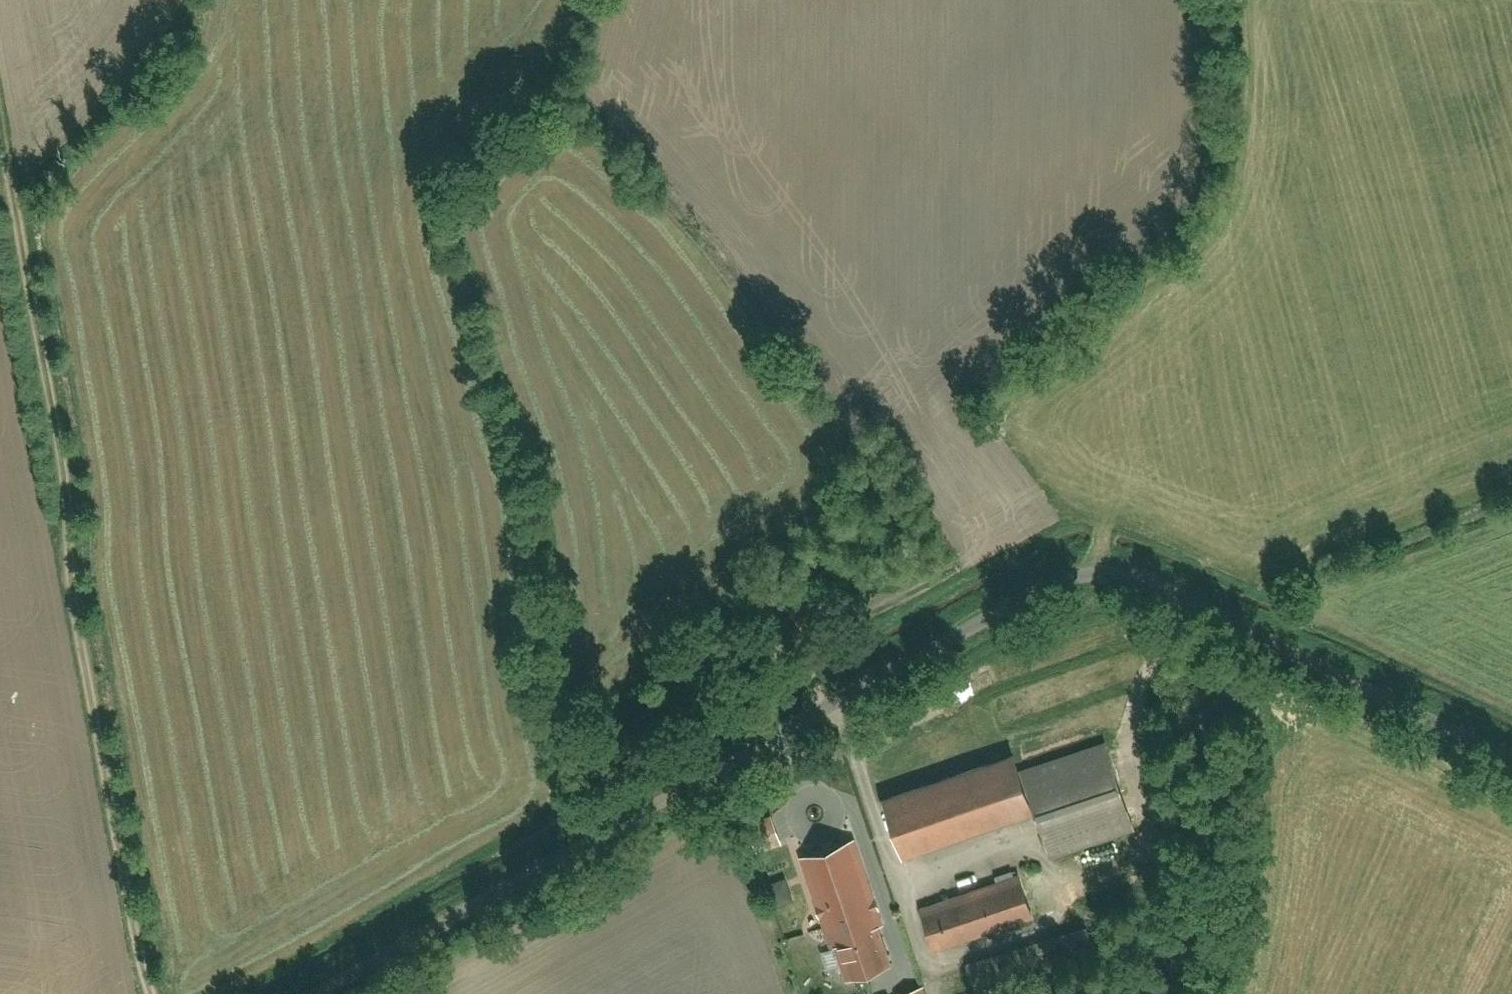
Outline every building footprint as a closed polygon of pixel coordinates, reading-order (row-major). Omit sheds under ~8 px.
[(1029,777),(1054,858),(1141,831),(1116,750),(1029,777)] [(1022,765),(889,806),(907,863),(1039,822),(1022,765)] [(800,862),(844,979),(895,960),(852,843),(800,862)] [(924,911),(937,950),(1041,914),(1028,875),(924,911)] [(942,954),(948,971),(999,955),(993,938),(942,954)]
